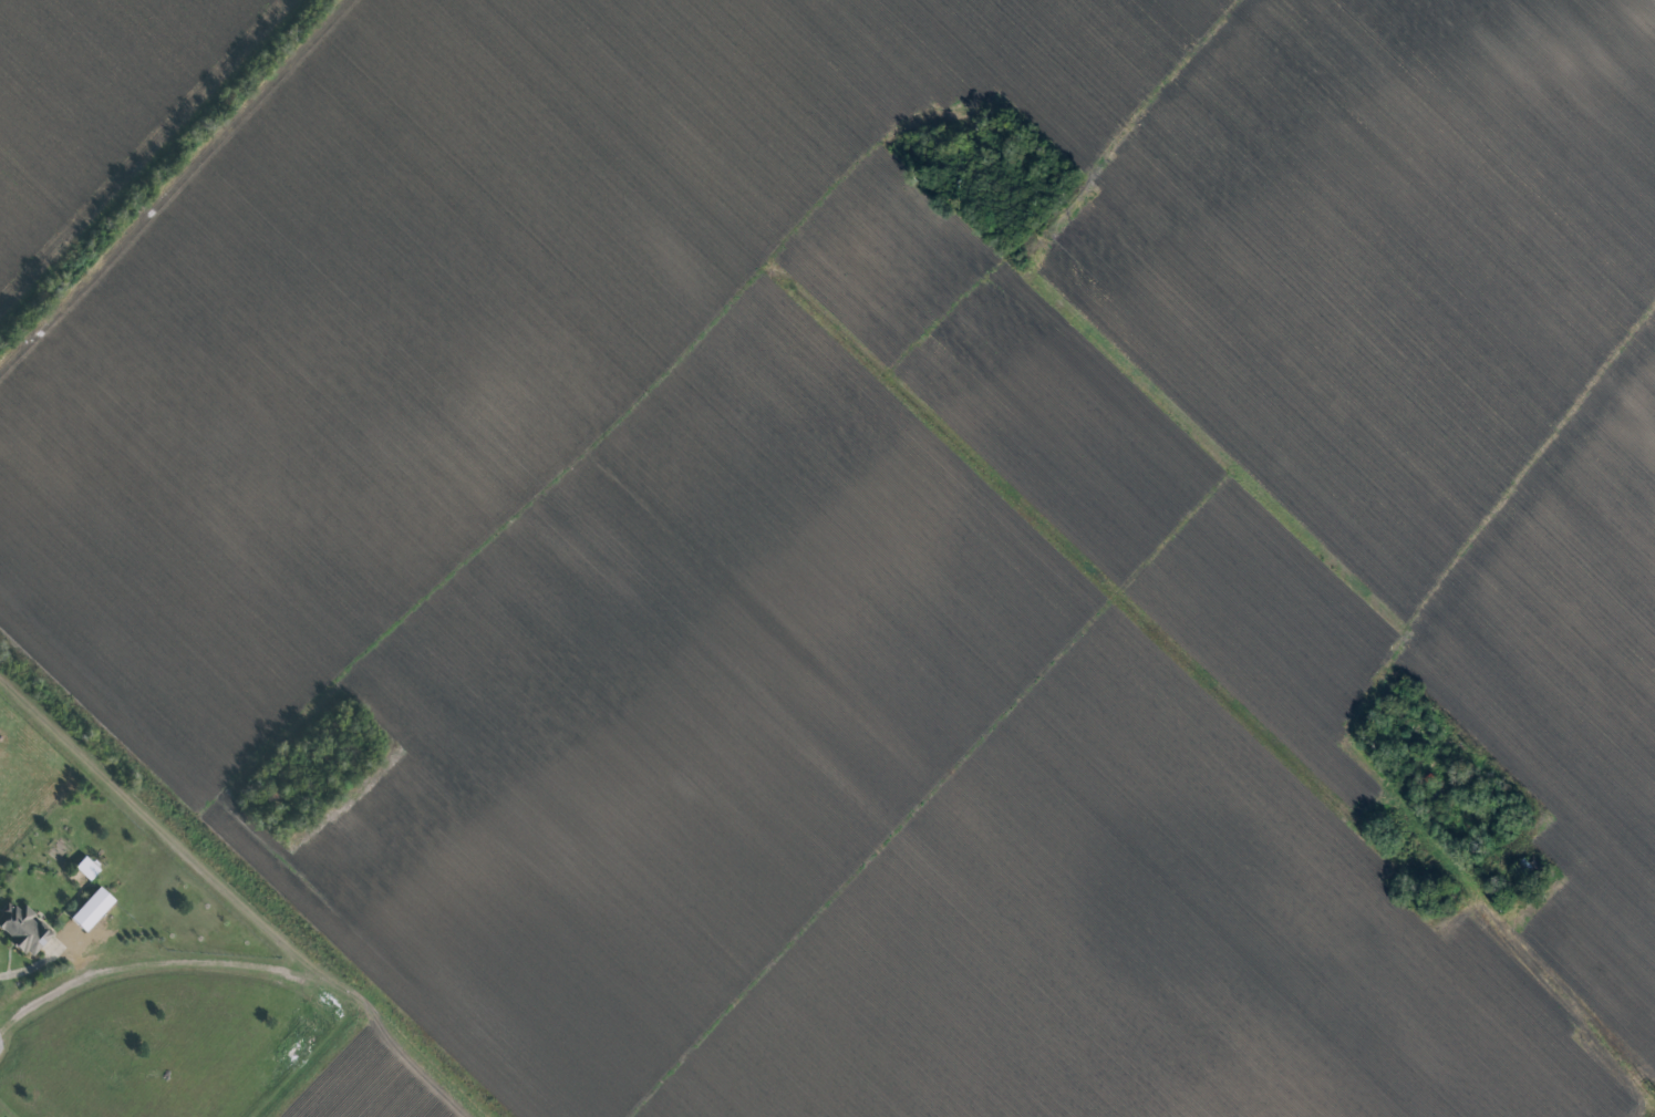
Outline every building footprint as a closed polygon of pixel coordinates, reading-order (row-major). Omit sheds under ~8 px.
[(91,881),(101,869),(86,855),(76,866),(91,881)] [(71,917),(87,932),(116,900),(101,886),(71,917)] [(33,915),(35,913),(26,904),(19,911),(11,903),(0,913),(0,926),(30,957),(53,935),(33,915)]
